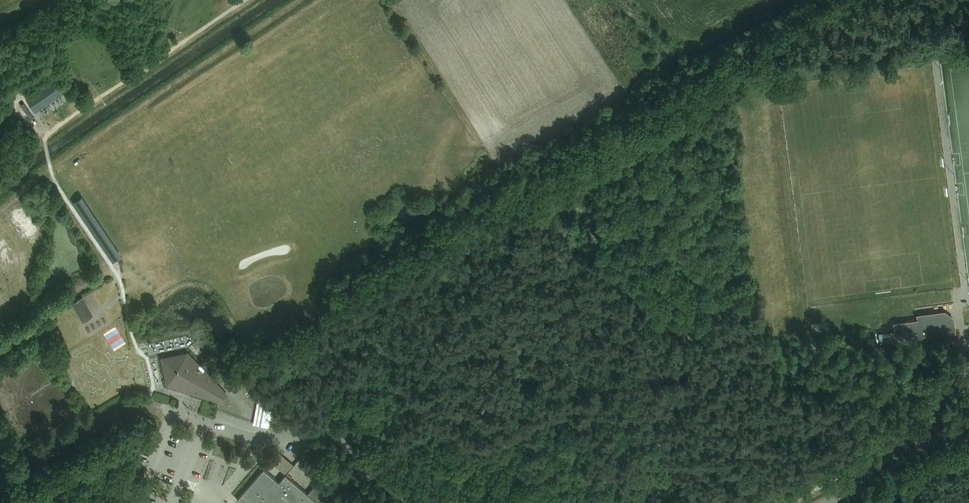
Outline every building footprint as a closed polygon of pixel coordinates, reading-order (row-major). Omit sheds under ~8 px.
[(56,78),(26,99),(34,110),(64,90),(56,78)] [(4,120),(0,123),(0,137),(10,129),(4,120)] [(11,214),(25,235),(39,226),(25,205),(11,214)] [(94,316),(83,297),(72,303),(83,323),(94,316)] [(943,341),(955,338),(953,332),(952,320),(948,317),(918,321),(894,324),(896,341),(920,338),(942,335),(943,341)] [(206,361),(199,367),(187,354),(162,360),(168,384),(221,401),(225,395),(210,379),(217,373),(206,361)] [(228,367),(219,375),(226,383),(235,375),(228,367)] [(259,401),(256,425),(268,427),(271,403),(259,401)] [(267,459),(286,475),(294,465),(275,449),(267,459)] [(327,497),(315,486),(308,494),(286,475),(279,482),(264,469),(237,500),(240,502),(321,502),(327,497)]
